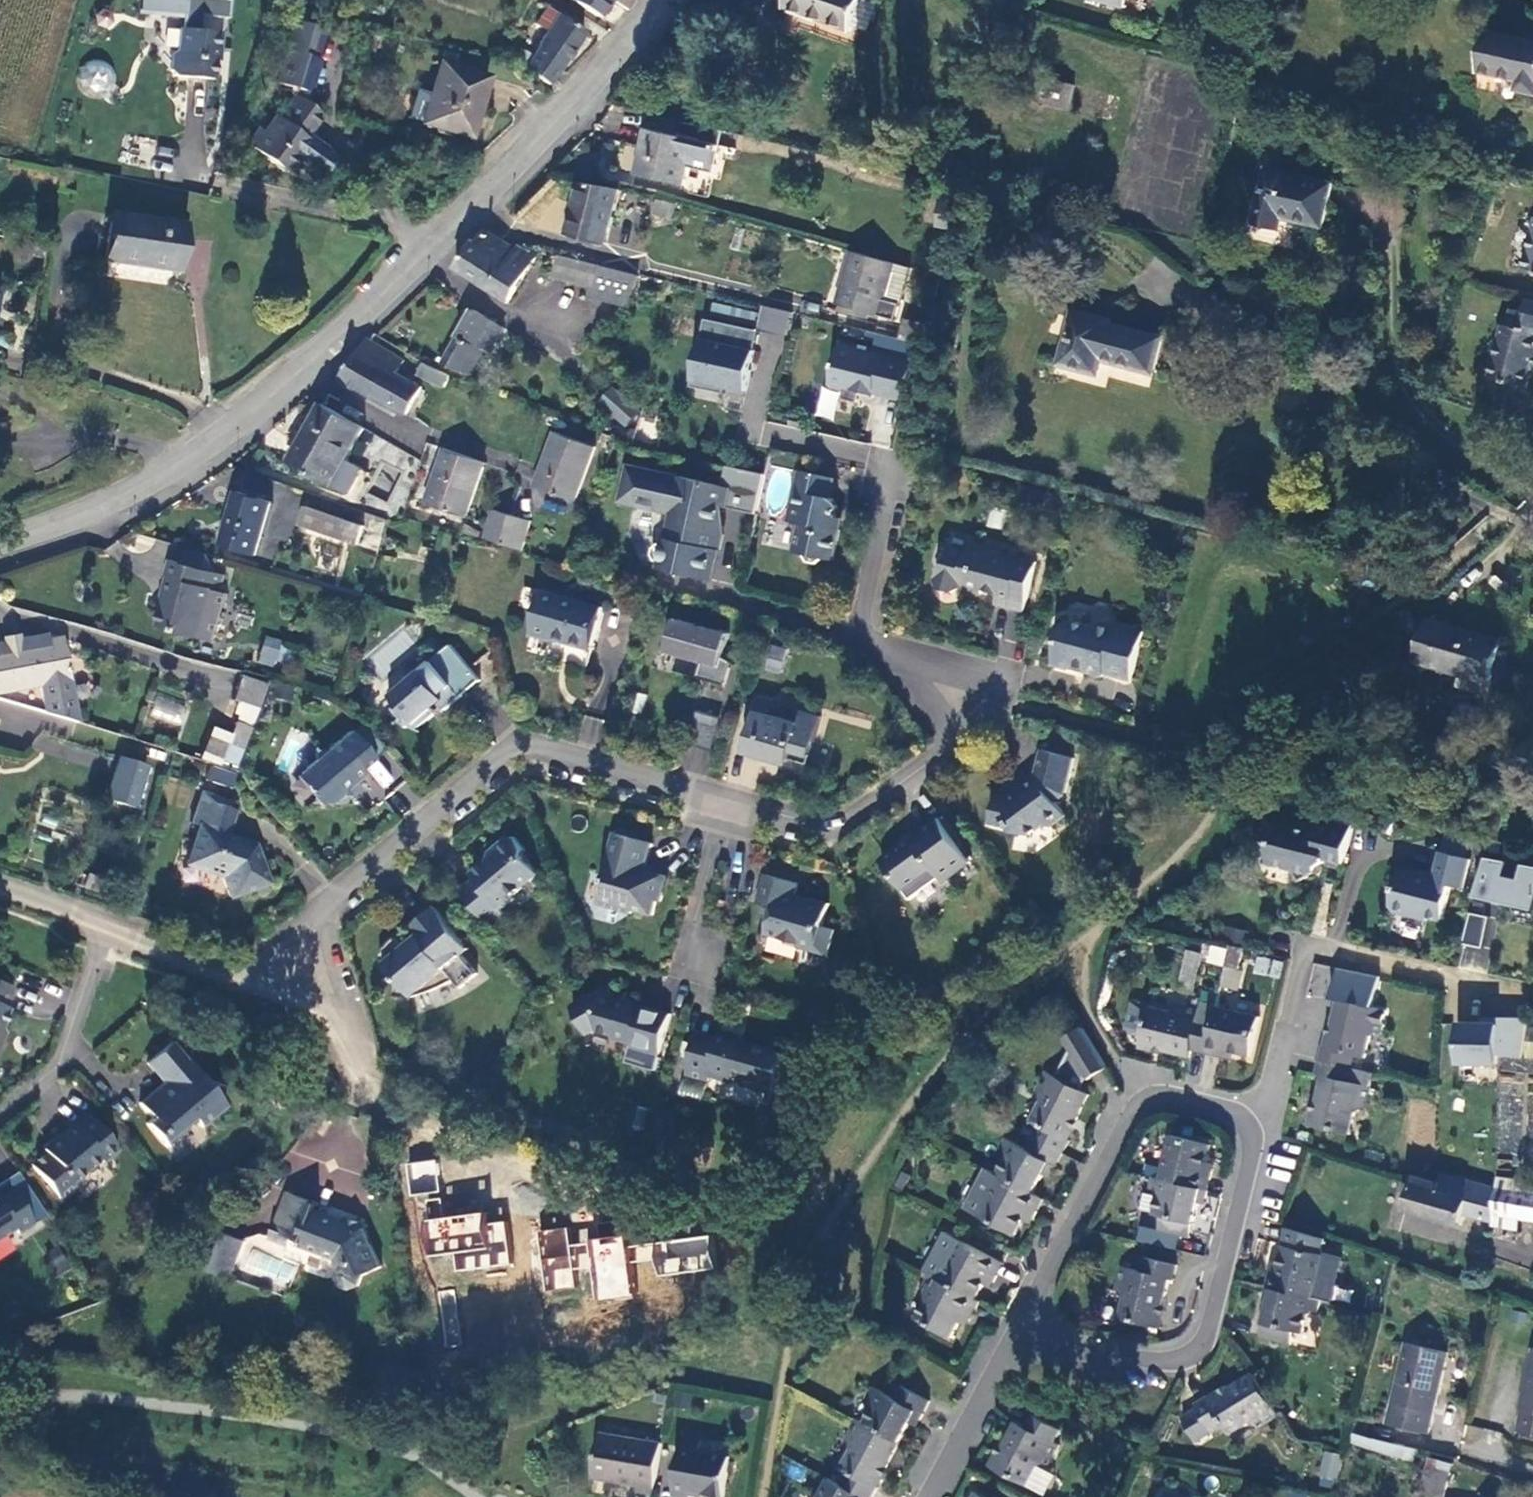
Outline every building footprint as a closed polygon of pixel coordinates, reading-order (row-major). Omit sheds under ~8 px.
[(134,12),(180,17),(179,26),(199,28),(200,15),(228,18),(230,0),(136,0),(134,12)] [(582,9),(585,6),(601,16),(612,0),(568,0),(582,9)] [(629,11),(635,0),(612,0),(629,11)] [(785,2),(861,30),(872,0),(785,0),(785,2)] [(556,15),(522,64),(548,81),(581,32),(556,15)] [(293,24),(279,82),(312,90),(327,32),(293,24)] [(175,25),(175,50),(170,54),(168,76),(209,81),(211,61),(217,62),(220,30),(175,25)] [(379,43),(389,46),(393,33),(383,29),(379,43)] [(1491,34),(1482,74),(1521,83),(1520,90),(1532,93),(1532,43),(1491,34)] [(84,86),(110,84),(108,60),(82,62),(84,86)] [(491,79),(442,65),(424,130),(473,144),(491,79)] [(1052,78),(1034,75),(1030,99),(1047,102),(1052,78)] [(259,131),(248,147),(285,173),(295,160),(320,178),(334,158),(307,139),(323,117),(294,97),(277,120),(274,117),(263,133),(259,131)] [(681,184),(685,166),(713,172),(719,144),(645,127),(634,173),(681,184)] [(982,153),(971,151),(968,165),(980,167),(982,153)] [(1283,229),(1285,220),(1325,229),(1336,182),(1269,167),(1256,223),(1283,229)] [(578,182),(564,233),(605,244),(619,193),(578,182)] [(689,205),(670,200),(667,213),(686,218),(689,205)] [(111,213),(103,257),(174,270),(182,225),(111,213)] [(1522,262),(1532,265),(1532,225),(1522,262)] [(476,236),(458,265),(512,298),(541,251),(535,248),(533,251),(521,243),(519,246),(487,226),(479,238),(476,236)] [(894,263),(852,253),(839,302),(882,313),(894,263)] [(638,275),(560,256),(556,274),(595,284),(634,294),(638,275)] [(493,322),(472,310),(457,336),(465,341),(451,366),(469,376),(483,350),(478,348),(493,322)] [(1104,359),(1152,373),(1162,338),(1076,312),(1060,364),(1099,376),(1104,359)] [(1490,377),(1526,389),(1532,367),(1532,320),(1511,313),(1490,377)] [(748,391),(760,330),(705,318),(691,387),(722,393),(724,386),(748,391)] [(503,328),(493,322),(478,348),(483,350),(489,354),(499,336),(503,328)] [(343,379),(405,415),(421,387),(398,374),(404,361),(370,341),(365,342),(343,379)] [(920,363),(847,346),(838,385),(911,402),(920,363)] [(419,362),(413,376),(444,389),(450,374),(419,362)] [(820,388),(814,416),(834,420),(839,391),(820,388)] [(617,389),(603,403),(626,427),(641,412),(617,389)] [(306,436),(350,462),(368,430),(324,405),(306,436)] [(595,452),(556,435),(535,484),(574,501),(595,452)] [(292,460),(351,495),(365,471),(350,462),(306,436),(292,460)] [(489,464),(443,448),(424,502),(469,518),(489,464)] [(729,489),(626,465),(620,500),(670,512),(664,543),(656,545),(652,549),(652,556),(659,562),(657,568),(706,581),(710,567),(707,560),(710,551),(718,554),(721,535),(715,533),(720,507),(725,508),(729,489)] [(835,480),(802,473),(791,523),(801,526),(796,553),(804,555),(810,564),(817,566),(822,563),(824,560),(834,562),(840,532),(834,530),(838,508),(829,500),(835,480)] [(274,504),(239,492),(222,543),(258,554),(274,504)] [(306,506),(300,524),(357,545),(363,527),(306,506)] [(513,518),(492,511),(483,537),(504,544),(513,518)] [(368,514),(361,545),(375,549),(383,518),(368,514)] [(513,518),(504,544),(521,550),(530,524),(513,518)] [(1022,614),(1034,565),(969,549),(968,558),(948,552),(943,568),(936,572),(934,586),(938,591),(955,594),(960,592),(980,598),(981,592),(996,597),(994,606),(1022,614)] [(229,569),(179,556),(173,572),(177,574),(172,590),(176,592),(167,621),(207,632),(209,624),(223,629),(234,587),(226,586),(229,569)] [(602,614),(543,595),(530,634),(589,653),(602,614)] [(742,654),(731,651),(737,629),(686,615),(678,648),(713,658),(708,675),(735,682),(742,654)] [(1508,640),(1436,618),(1422,663),(1494,686),(1508,640)] [(1116,628),(1115,630),(1100,626),(1094,631),(1070,624),(1062,628),(1052,667),(1069,672),(1076,669),(1086,671),(1085,674),(1104,680),(1104,676),(1132,683),(1144,635),(1116,628)] [(276,667),(285,640),(265,634),(257,662),(276,667)] [(0,648),(0,694),(37,687),(68,681),(59,637),(0,648)] [(765,671),(782,673),(785,646),(767,645),(765,671)] [(477,683),(448,647),(406,682),(403,679),(386,693),(398,710),(393,714),(398,720),(397,723),(405,729),(407,727),(414,731),(433,714),(430,710),(436,706),(442,712),(477,683)] [(240,679),(228,715),(252,723),(264,688),(240,679)] [(68,681),(37,687),(43,715),(75,725),(68,681)] [(157,694),(151,716),(181,724),(187,703),(157,694)] [(768,695),(764,709),(779,714),(783,699),(768,695)] [(724,714),(706,709),(703,720),(721,725),(724,714)] [(779,714),(764,709),(752,751),(768,756),(770,750),(816,763),(829,715),(810,710),(807,722),(779,714)] [(730,715),(724,714),(721,725),(703,720),(696,742),(720,749),(730,715)] [(585,715),(578,739),(596,744),(603,720),(585,715)] [(357,726),(345,735),(368,762),(381,753),(357,726)] [(201,752),(234,767),(249,733),(236,727),(231,737),(210,730),(201,752)] [(368,762),(345,735),(325,753),(311,754),(311,764),(296,774),(309,791),(308,806),(323,807),(343,800),(340,794),(359,779),(354,773),(368,762)] [(129,752),(117,794),(144,802),(156,759),(129,752)] [(1073,763),(1043,755),(1036,780),(1005,802),(996,800),(990,827),(1010,831),(1014,837),(1029,839),(1041,829),(1050,831),(1065,820),(1054,804),(1064,797),(1073,763)] [(206,781),(234,786),(237,772),(209,766),(206,781)] [(213,823),(223,792),(211,788),(201,819),(209,822),(213,823)] [(1352,863),(1362,825),(1343,820),(1340,829),(1310,822),(1308,829),(1284,823),(1278,827),(1275,840),(1278,846),(1274,863),(1301,870),(1308,881),(1324,871),(1324,867),(1333,862),(1334,859),(1352,863)] [(277,879),(263,841),(213,823),(209,822),(196,859),(233,872),(239,892),(277,879)] [(936,822),(881,863),(908,900),(939,882),(940,886),(968,866),(936,822)] [(654,843),(616,833),(605,873),(608,879),(600,903),(633,913),(639,910),(655,915),(659,900),(663,901),(668,876),(655,871),(652,879),(646,878),(654,843)] [(476,878),(462,889),(494,927),(508,914),(503,909),(517,899),(517,893),(541,873),(527,857),(528,849),(517,837),(510,836),(499,846),(498,853),(473,873),(476,878)] [(1479,858),(1450,850),(1443,878),(1428,874),(1428,871),(1410,866),(1398,904),(1401,910),(1434,919),(1435,914),(1448,918),(1459,884),(1470,888),(1479,858)] [(1483,898),(1521,909),(1532,913),(1532,869),(1529,884),(1514,880),(1518,865),(1495,858),(1485,894),(1483,898)] [(799,884),(766,875),(760,904),(775,907),(768,935),(802,942),(801,948),(830,955),(835,930),(825,927),(831,905),(809,898),(808,902),(796,898),(799,884)] [(471,947),(437,907),(414,926),(420,935),(409,943),(412,948),(406,953),(393,939),(382,956),(397,975),(395,995),(417,995),(434,990),(457,980),(464,987),(480,973),(464,954),(471,947)] [(1479,914),(1470,945),(1488,950),(1497,919),(1479,914)] [(1239,941),(1233,962),(1245,966),(1251,945),(1239,941)] [(1193,987),(1201,953),(1185,949),(1177,983),(1193,987)] [(1252,972),(1279,978),(1283,961),(1256,955),(1252,972)] [(1326,1057),(1360,1065),(1363,1052),(1374,1055),(1379,1032),(1384,1029),(1389,1030),(1394,1007),(1381,1003),(1388,975),(1347,966),(1340,994),(1345,995),(1333,1044),(1330,1043),(1326,1057)] [(573,1007),(589,1034),(597,1030),(614,1034),(614,1037),(632,1041),(631,1048),(661,1055),(672,1014),(626,1002),(628,991),(603,985),(602,990),(573,1007)] [(1156,1003),(1149,1042),(1197,1054),(1199,1047),(1212,1051),(1224,1001),(1212,997),(1208,1007),(1185,1001),(1177,1009),(1156,1003)] [(1267,1014),(1224,1001),(1212,1051),(1237,1056),(1239,1049),(1257,1053),(1267,1014)] [(1532,1021),(1466,1015),(1462,1060),(1529,1066),(1532,1021)] [(1047,1122),(1042,1132),(1072,1149),(1076,1135),(1098,1092),(1088,1086),(1093,1076),(1116,1062),(1092,1023),(1072,1036),(1077,1048),(1064,1072),(1054,1067),(1045,1086),(1049,1098),(1038,1116),(1047,1122)] [(712,1072),(775,1090),(785,1054),(698,1030),(688,1066),(712,1072)] [(219,1105),(166,1041),(142,1062),(158,1081),(134,1102),(147,1117),(140,1122),(160,1146),(191,1120),(195,1125),(219,1105)] [(1382,1071),(1360,1065),(1326,1057),(1323,1071),(1329,1073),(1317,1120),(1356,1130),(1361,1110),(1367,1106),(1373,1108),(1382,1071)] [(325,1071),(312,1065),(307,1075),(321,1081),(325,1071)] [(709,1081),(712,1072),(688,1066),(686,1075),(709,1081)] [(681,1082),(678,1094),(701,1098),(703,1086),(681,1082)] [(679,1111),(659,1105),(650,1136),(670,1142),(679,1111)] [(39,1150),(24,1161),(52,1196),(68,1183),(64,1179),(93,1156),(96,1160),(111,1148),(83,1113),(69,1125),(66,1122),(36,1146),(39,1150)] [(1017,1152),(1007,1169),(1043,1189),(1053,1170),(1059,1173),(1072,1149),(1042,1132),(1036,1145),(1016,1133),(1010,1142),(1017,1152)] [(1179,1132),(1170,1173),(1215,1185),(1220,1159),(1215,1157),(1218,1141),(1179,1132)] [(407,1193),(437,1193),(437,1160),(407,1160),(407,1193)] [(997,1163),(976,1204),(1025,1229),(1032,1216),(1039,1219),(1051,1193),(1043,1189),(1007,1169),(997,1163)] [(1502,1184),(1447,1170),(1443,1181),(1420,1173),(1411,1204),(1467,1221),(1470,1211),(1499,1219),(1502,1184)] [(1169,1226),(1197,1232),(1206,1197),(1211,1200),(1215,1185),(1170,1173),(1161,1171),(1160,1183),(1167,1190),(1163,1210),(1170,1212),(1169,1226)] [(1503,1173),(1502,1184),(1499,1219),(1499,1221),(1521,1225),(1524,1215),(1532,1215),(1532,1176),(1503,1173)] [(5,1225),(9,1231),(25,1221),(2,1184),(0,1185),(0,1228),(5,1225)] [(283,1188),(269,1233),(289,1241),(291,1234),(302,1237),(303,1243),(335,1254),(340,1262),(337,1270),(340,1277),(354,1282),(360,1277),(363,1268),(380,1256),(363,1222),(354,1221),(340,1213),(314,1204),(316,1198),(283,1188)] [(454,1272),(508,1266),(503,1220),(487,1222),(485,1211),(421,1218),(425,1256),(452,1253),(454,1272)] [(1332,1235),(1294,1221),(1288,1259),(1278,1258),(1273,1282),(1325,1295),(1337,1298),(1345,1257),(1341,1251),(1330,1249),(1332,1235)] [(573,1270),(582,1270),(583,1229),(543,1228),(541,1287),(572,1288),(573,1270)] [(224,1233),(212,1270),(232,1275),(243,1239),(224,1233)] [(589,1238),(593,1299),(628,1298),(624,1236),(589,1238)] [(651,1241),(654,1275),(712,1270),(709,1236),(651,1241)] [(970,1236),(949,1274),(985,1294),(993,1278),(999,1282),(1012,1259),(970,1236)] [(1132,1293),(1128,1311),(1166,1322),(1177,1273),(1182,1274),(1183,1260),(1154,1255),(1151,1267),(1131,1261),(1127,1285),(1132,1293)] [(933,1297),(924,1312),(959,1332),(969,1316),(975,1319),(990,1297),(985,1294),(949,1274),(947,1272),(943,1281),(934,1276),(931,1286),(933,1297)] [(1325,1295),(1273,1282),(1271,1296),(1275,1298),(1267,1334),(1298,1340),(1301,1326),(1310,1329),(1314,1312),(1323,1306),(1325,1295)] [(1431,1426),(1453,1349),(1418,1340),(1396,1416),(1431,1426)] [(1285,1411),(1260,1368),(1204,1399),(1206,1404),(1191,1412),(1204,1436),(1219,1427),(1230,1421),(1235,1429),(1256,1418),(1266,1423),(1285,1411)] [(1527,1403),(1529,1404),(1524,1427),(1532,1429),(1532,1373),(1527,1403)] [(882,1400),(873,1415),(909,1435),(917,1417),(926,1421),(939,1396),(909,1378),(904,1393),(882,1380),(878,1391),(882,1400)] [(873,1415),(865,1411),(855,1432),(860,1440),(848,1462),(870,1474),(866,1485),(881,1493),(894,1469),(891,1467),(909,1435),(873,1415)] [(1024,1414),(999,1461),(1034,1482),(1046,1462),(1055,1461),(1068,1438),(1063,1436),(1068,1425),(1041,1411),(1034,1420),(1024,1414)] [(612,1427),(604,1469),(647,1477),(647,1485),(664,1487),(671,1437),(612,1427)] [(1412,1462),(1416,1450),(1354,1431),(1350,1443),(1412,1462)] [(714,1434),(696,1432),(685,1492),(705,1496),(706,1485),(738,1491),(741,1451),(712,1447),(714,1434)] [(1423,1489),(1445,1496),(1454,1467),(1432,1460),(1423,1489)] [(1323,1464),(1320,1480),(1340,1485),(1344,1469),(1323,1464)] [(823,1496),(879,1496),(881,1493),(866,1485),(838,1471),(823,1496)] [(986,1484),(980,1496),(1009,1496),(986,1484)] [(1175,1489),(1169,1496),(1188,1496),(1175,1489)]
